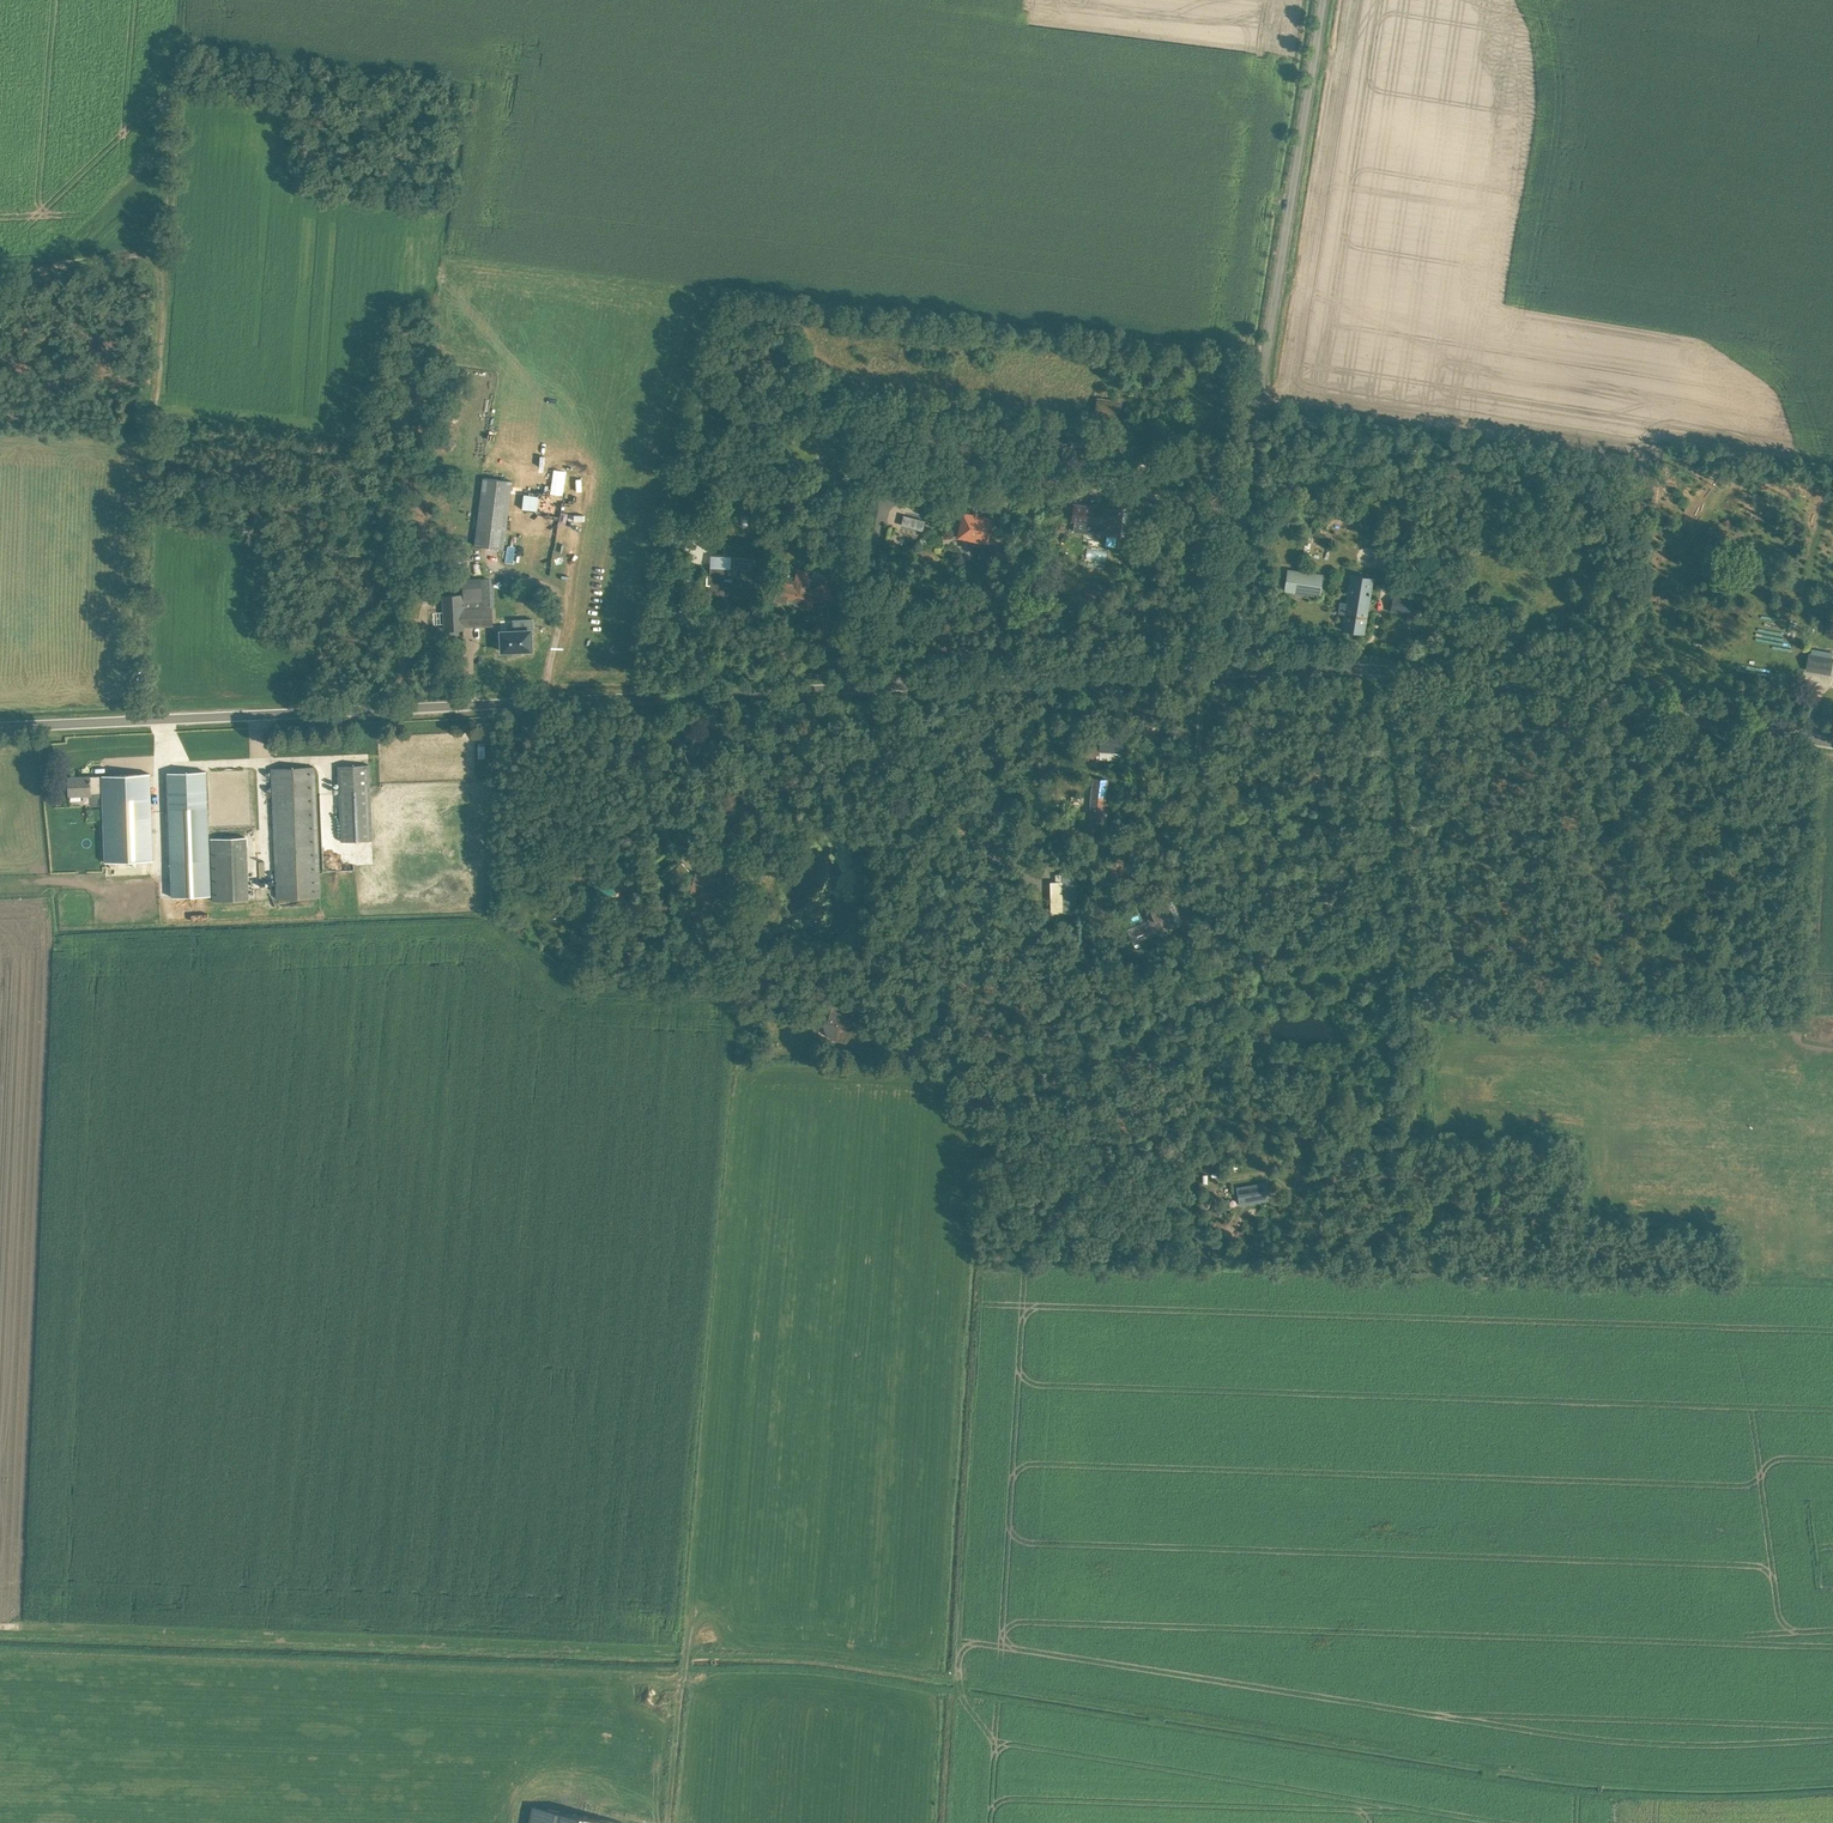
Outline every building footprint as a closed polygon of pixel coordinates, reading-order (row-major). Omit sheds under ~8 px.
[(483,478),(475,545),(504,549),(512,481),(483,478)] [(811,499),(813,490),(796,487),(795,497),(811,499)] [(1006,507),(1011,493),(994,487),(989,501),(1006,507)] [(1096,524),(1095,531),(1095,532),(1119,535),(1122,511),(1073,504),(1071,520),(1074,521),(1096,524)] [(987,542),(992,519),(963,514),(960,530),(969,532),(969,535),(971,539),(973,539),(987,542)] [(905,516),(900,530),(920,537),(925,523),(905,516)] [(856,566),(861,538),(853,537),(848,565),(856,566)] [(709,575),(707,575),(706,585),(710,585),(709,593),(719,593),(738,594),(738,596),(751,596),(751,584),(752,568),(723,567),(709,567),(709,575)] [(806,587),(809,571),(798,569),(796,580),(798,580),(797,586),(782,583),(780,592),(777,592),(775,601),(787,603),(787,598),(796,600),(796,602),(801,603),(801,606),(811,608),(812,602),(814,602),(822,600),(831,597),(826,583),(817,586),(818,587),(814,589),(806,587)] [(1323,576),(1288,571),(1285,593),(1320,598),(1323,576)] [(1363,633),(1365,621),(1373,578),(1352,574),(1342,630),(1363,633)] [(463,580),(464,599),(481,598),(481,579),(463,580)] [(463,609),(462,594),(443,595),(444,612),(445,623),(445,630),(464,629),(464,626),(492,624),(492,608),(463,609)] [(1408,611),(1410,599),(1396,596),(1394,608),(1408,611)] [(543,653),(544,653),(543,634),(546,634),(545,622),(525,623),(525,634),(512,634),(513,654),(523,654),(523,655),(533,655),(533,653),(543,653)] [(1832,662),(1832,658),(1810,654),(1807,669),(1831,674),(1832,662)] [(1102,729),(1100,746),(1082,744),(1081,758),(1100,759),(1101,750),(1123,752),(1124,731),(1102,729)] [(342,841),(371,840),(372,840),(368,765),(339,766),(339,778),(342,841)] [(277,898),(320,897),(315,766),(271,768),(277,898)] [(207,807),(206,771),(168,772),(169,808),(207,807)] [(154,859),(150,773),(102,775),(103,778),(90,779),(90,776),(69,776),(70,794),(102,793),(105,861),(154,859)] [(1106,830),(1110,793),(1107,793),(1108,778),(1093,777),(1088,828),(1106,830)] [(207,807),(169,808),(171,861),(209,860),(207,807)] [(211,838),(213,901),(255,899),(253,836),(211,838)] [(630,859),(635,855),(626,845),(621,849),(630,859)] [(211,895),(209,860),(171,861),(172,897),(211,895)] [(668,889),(682,878),(689,872),(681,863),(661,879),(668,889)] [(1052,912),(1076,911),(1075,873),(1062,873),(1062,892),(1052,892),(1052,912)] [(660,895),(662,889),(659,889),(660,883),(652,881),(642,879),(641,884),(645,892),(660,895)] [(1138,940),(1179,923),(1170,901),(1144,912),(1148,921),(1133,927),(1138,940)] [(537,946),(541,940),(531,934),(527,940),(537,946)] [(1262,935),(1262,947),(1274,947),(1274,935),(1262,935)] [(852,1025),(853,1020),(856,1007),(832,1001),(827,1022),(824,1021),(824,1026),(824,1029),(825,1033),(828,1036),(831,1038),(834,1038),(833,1040),(848,1043),(847,1044),(862,1048),(867,1047),(871,1042),(873,1033),(853,1027),(852,1025)] [(824,1004),(821,1013),(827,1015),(830,1005),(824,1004)] [(1240,1201),(1265,1197),(1263,1186),(1238,1190),(1240,1201)] [(530,1822),(623,1822),(534,1805),(530,1822)]
